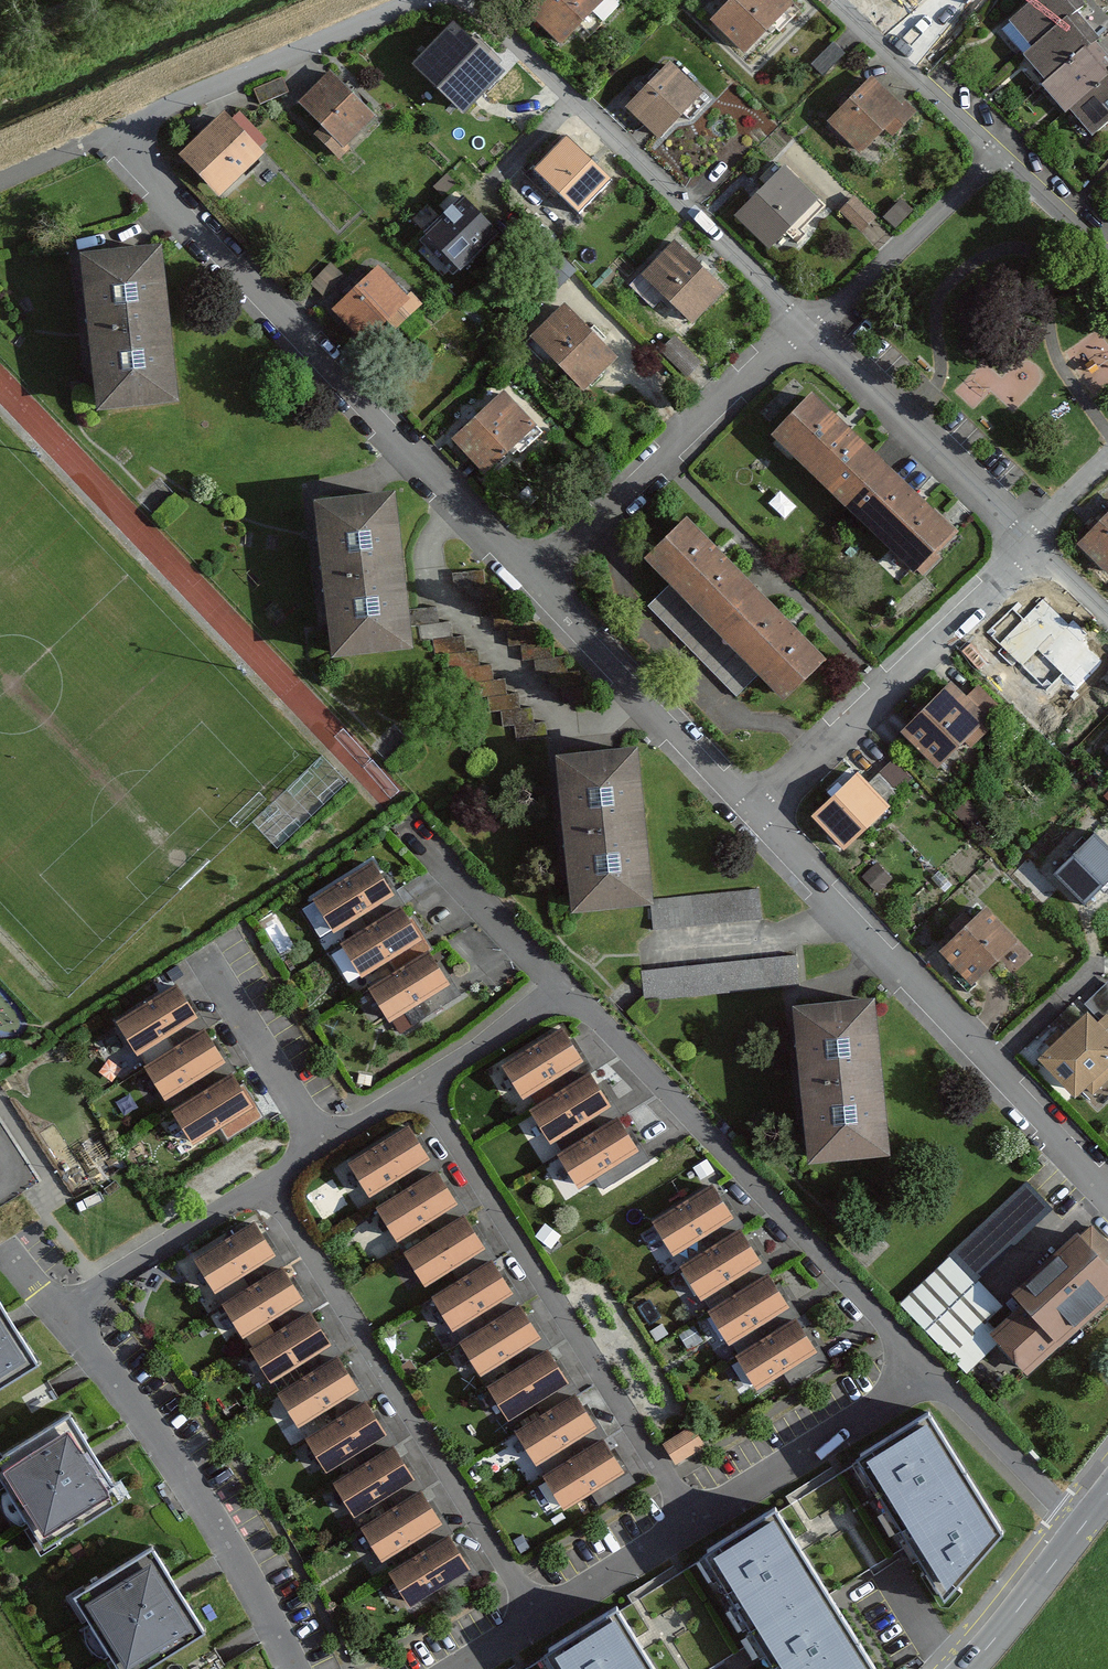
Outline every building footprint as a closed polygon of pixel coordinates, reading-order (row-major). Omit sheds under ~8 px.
[(528,14),(561,45),(581,24),(594,36),(623,5),(618,0),(541,0),(528,14)] [(777,0),(722,0),(726,4),(713,18),(747,51),(768,29),(774,34),(796,12),(789,6),(786,8),(777,0)] [(1079,0),(1037,0),(1012,21),(1034,47),(1075,12),(1083,5),(1079,0)] [(1098,39),(1075,12),(1034,47),(1024,55),(1047,82),(1094,43),(1098,39)] [(500,74),(450,25),(414,62),(464,111),(500,74)] [(1094,43),(1047,82),(1043,85),(1064,110),(1069,106),(1107,74),(1107,59),(1094,43)] [(845,59),(832,47),(811,70),(824,82),(845,59)] [(699,92),(667,62),(626,107),(659,137),(674,119),(687,131),(718,98),(705,86),(699,92)] [(371,117),(327,73),(298,102),(322,127),(314,134),(338,158),(349,147),(345,143),(371,117)] [(1069,106),(1092,133),(1107,119),(1107,74),(1069,106)] [(870,78),(827,121),(858,152),(881,128),(890,137),(915,113),(904,101),(899,106),(870,78)] [(262,153),(222,113),(179,154),(219,195),(262,153)] [(613,181),(562,134),(530,168),(526,164),(516,175),(542,199),(551,189),(580,217),(613,181)] [(816,200),(782,167),(735,217),(768,248),(786,229),(794,238),(827,203),(819,196),(816,200)] [(461,197),(425,233),(461,270),(498,233),(461,197)] [(538,234),(521,251),(559,288),(575,271),(538,234)] [(724,289),(673,242),(641,276),(637,271),(626,282),(652,306),(661,297),(691,324),(724,289)] [(159,248),(82,255),(97,409),(174,402),(159,248)] [(325,290),(344,268),(332,259),(314,280),(325,290)] [(375,267),(332,310),(363,341),(384,320),(395,330),(421,304),(409,292),(404,297),(375,267)] [(615,356),(561,305),(531,336),(525,330),(514,340),(541,365),(549,357),(584,389),(615,356)] [(502,392),(454,439),(476,460),(486,470),(513,443),(523,453),(549,427),(539,417),(533,423),(502,392)] [(844,505),(884,464),(812,394),(772,434),(844,505)] [(913,572),(953,531),(884,464),(844,505),(913,572)] [(393,492),(314,501),(331,656),(410,647),(393,492)] [(1077,545),(1107,573),(1107,511),(1077,545)] [(756,590),(685,519),(645,560),(716,630),(756,590)] [(487,571),(453,573),(454,586),(466,586),(466,599),(480,599),(480,615),(494,614),(494,630),(507,629),(507,643),(519,643),(520,657),(534,657),(534,672),(548,672),(549,687),(562,687),(563,703),(577,702),(595,702),(595,687),(579,687),(579,672),(565,672),(565,658),(554,658),(554,643),(542,643),(542,629),(524,629),(524,614),(512,614),(512,599),(502,600),(501,585),(487,585),(487,571)] [(756,674),(667,585),(646,606),(735,695),(756,674)] [(823,656),(756,590),(716,630),(783,696),(823,656)] [(1040,598),(995,644),(1028,677),(1055,649),(1064,658),(1087,634),(1078,625),(1073,630),(1040,598)] [(437,608),(410,609),(411,622),(423,621),(423,639),(436,639),(437,652),(449,651),(450,667),(460,667),(460,682),(474,681),(474,696),(487,696),(488,710),(501,710),(502,725),(514,724),(514,738),(545,736),(544,721),(532,721),(531,708),(518,708),(517,693),(505,693),(504,679),(492,679),(491,665),(478,665),(478,649),(464,650),(464,636),(451,637),(450,620),(438,621),(437,608)] [(1004,711),(976,683),(964,695),(950,681),(928,704),(923,700),(910,714),(913,718),(900,731),(936,766),(961,740),(969,747),(1004,711)] [(635,748),(555,755),(570,911),(650,903),(635,748)] [(867,785),(854,772),(811,816),(842,847),(865,823),(874,832),(893,813),(885,805),(895,795),(875,776),(867,785)] [(1095,835),(1056,873),(1085,903),(1106,882),(1107,883),(1107,848),(1095,835)] [(371,861),(312,898),(332,929),(391,893),(371,861)] [(756,893),(650,903),(652,927),(758,916),(756,893)] [(398,906),(340,944),(360,975),(419,937),(398,906)] [(1016,938),(984,907),(972,920),(968,916),(952,932),(955,935),(939,951),(954,966),(947,973),(967,993),(976,985),(973,982),(1016,938)] [(427,951),(368,988),(388,1020),(447,982),(427,951)] [(794,956),(640,970),(642,999),(796,985),(794,956)] [(175,985),(117,1021),(137,1052),(195,1016),(175,985)] [(873,998),(794,1005),(809,1160),(888,1152),(873,998)] [(1039,1057),(1074,1093),(1083,1084),(1091,1093),(1107,1076),(1107,1019),(1102,1013),(1094,1021),(1085,1013),(1039,1057)] [(203,1028),(145,1065),(165,1096),(223,1060),(203,1028)] [(562,1028),(503,1063),(522,1095),(581,1059),(562,1028)] [(231,1073),(172,1109),(193,1142),(251,1106),(231,1073)] [(588,1073),(531,1109),(551,1141),(609,1104),(588,1073)] [(616,1118),(558,1154),(578,1186),(636,1149),(616,1118)] [(407,1124),(349,1160),(371,1194),(429,1158),(407,1124)] [(435,1169),(376,1206),(398,1239),(456,1202),(435,1169)] [(1052,1208),(1027,1181),(899,1301),(966,1372),(982,1356),(966,1339),(1000,1306),(975,1280),(1052,1208)] [(711,1183),(655,1220),(675,1251),(731,1215),(711,1183)] [(464,1215),(406,1251),(425,1283),(483,1247),(464,1215)] [(253,1220),(194,1256),(214,1289),(273,1253),(253,1220)] [(739,1229),(682,1266),(702,1297),(759,1260),(739,1229)] [(992,1333),(1029,1372),(1107,1297),(1107,1285),(1105,1281),(1107,1278),(1107,1265),(1076,1232),(1014,1290),(1025,1302),(992,1333)] [(490,1259),(433,1295),(454,1329),(511,1293),(490,1259)] [(281,1266),(222,1302),(242,1334),(301,1298),(281,1266)] [(767,1274),(710,1310),(724,1333),(729,1341),(787,1305),(767,1274)] [(517,1303),(460,1340),(482,1373),(539,1337),(517,1303)] [(0,1304),(0,1385),(37,1362),(0,1304)] [(308,1311),(249,1347),(269,1380),(328,1344),(308,1311)] [(794,1318),(736,1353),(756,1386),(814,1351),(794,1318)] [(546,1349),(489,1386),(510,1418),(567,1382),(546,1349)] [(338,1356),(278,1392),(298,1424),(357,1388),(338,1356)] [(574,1393),(516,1429),(537,1462),(595,1426),(574,1393)] [(364,1400),(305,1436),(325,1470),(385,1434),(364,1400)] [(925,1413),(857,1456),(944,1593),(1000,1530),(925,1413)] [(67,1415),(0,1458),(0,1477),(45,1546),(120,1497),(93,1456),(67,1415)] [(690,1426),(661,1444),(674,1464),(702,1446),(690,1426)] [(602,1439),(545,1475),(565,1507),(622,1470),(602,1439)] [(392,1445),(332,1481),(353,1515),(412,1478),(392,1445)] [(421,1488),(359,1525),(379,1559),(442,1522),(421,1488)] [(703,1554),(704,1556),(777,1668),(875,1668),(795,1545),(774,1512),(773,1510),(703,1554)] [(448,1533),(387,1570),(408,1604),(469,1567),(448,1533)] [(151,1548),(75,1596),(122,1668),(140,1668),(203,1629),(177,1589),(151,1548)] [(616,1607),(547,1650),(548,1652),(559,1668),(655,1668),(638,1642),(618,1611),(616,1607)]
